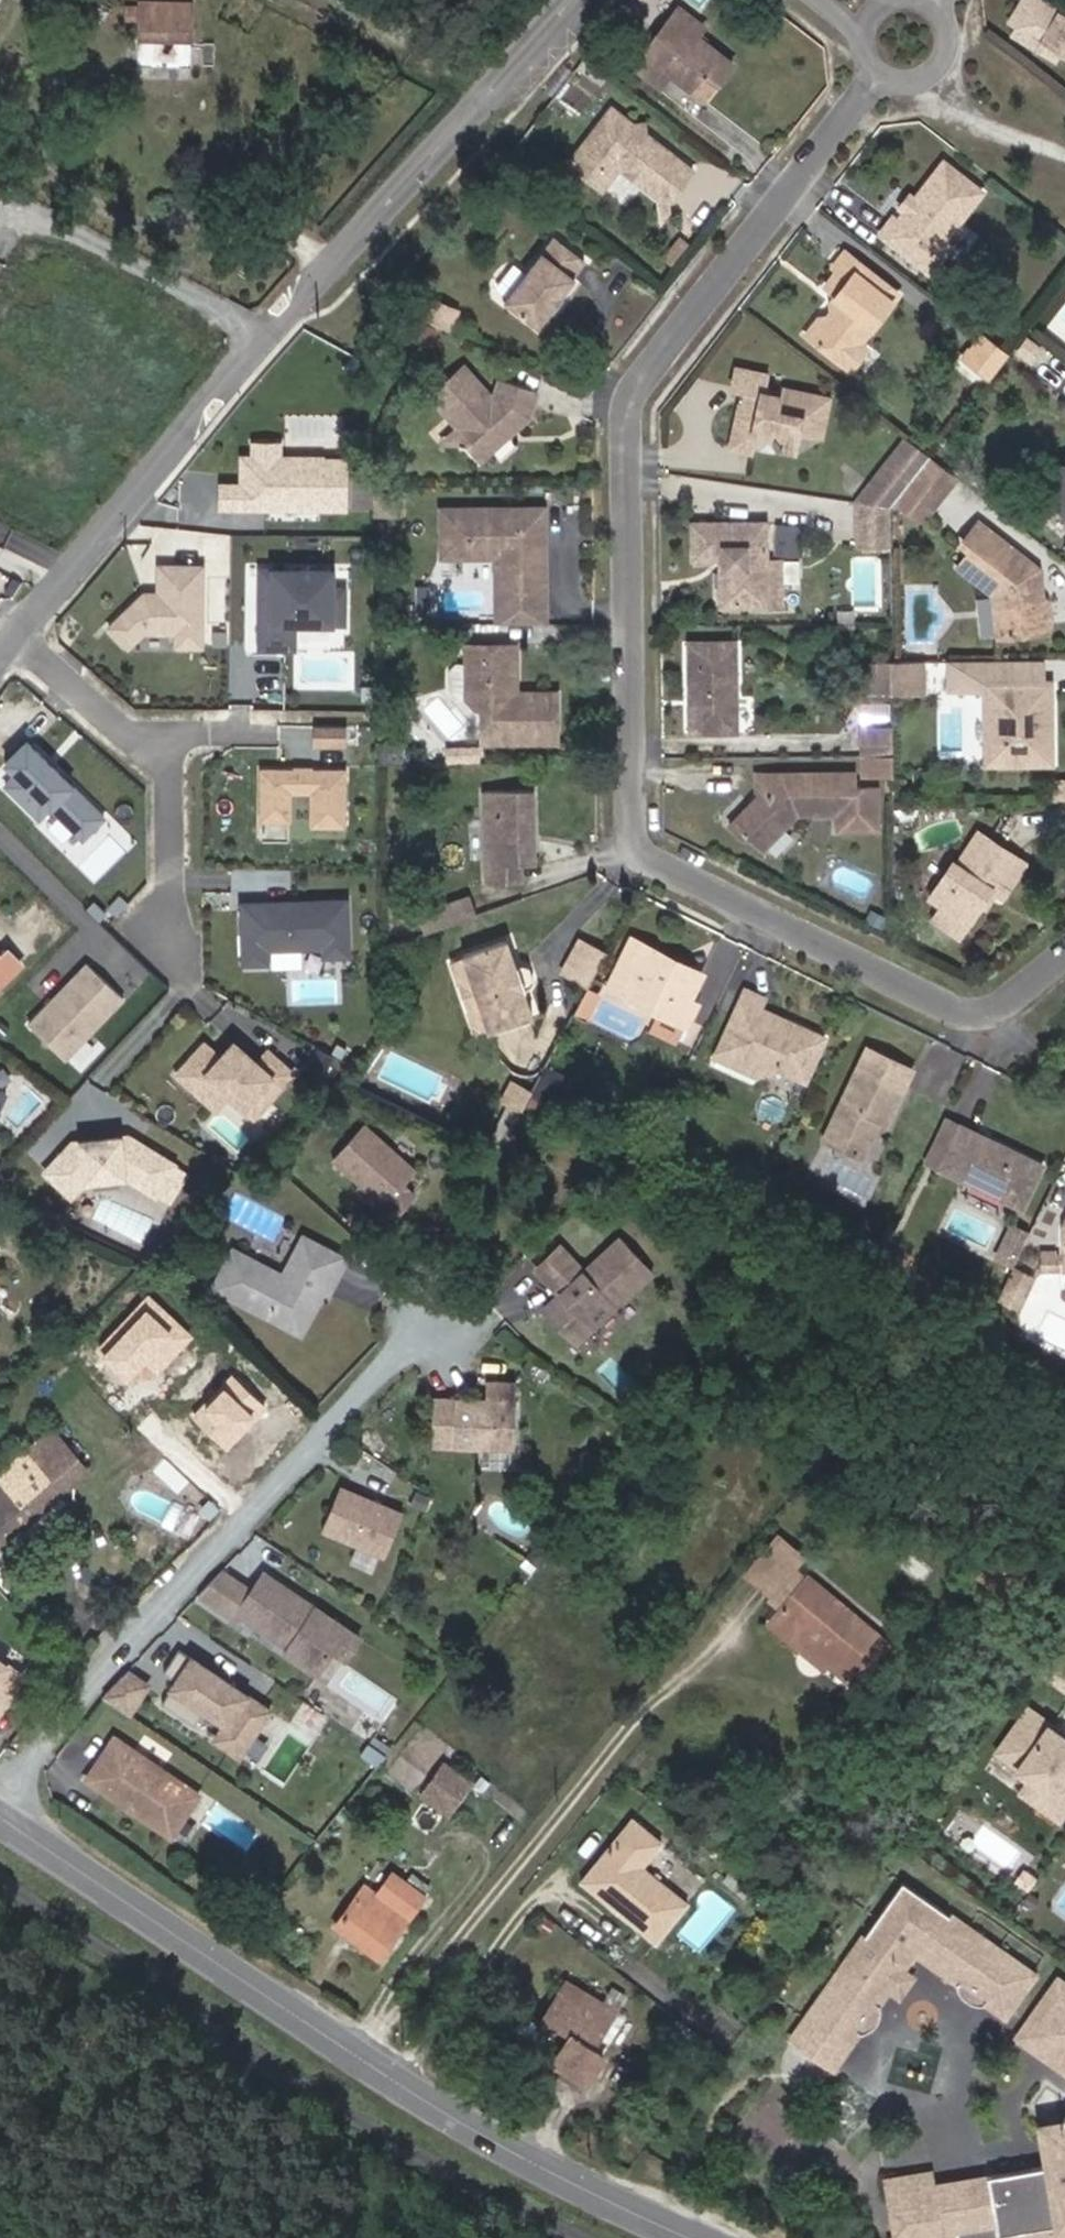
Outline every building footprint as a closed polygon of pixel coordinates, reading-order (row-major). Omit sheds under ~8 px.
[(1041,0),(1024,27),(1031,31),(1025,41),(1050,56),(1054,50),(1064,57),(1064,15),(1041,0)] [(137,7),(137,14),(137,26),(136,42),(153,43),(175,44),(193,44),(194,9),(137,7)] [(707,79),(715,86),(731,67),(702,45),(694,38),(696,36),(701,30),(676,11),(631,70),(656,89),(667,76),(687,91),(696,80),(707,79)] [(125,25),(137,26),(137,14),(125,14),(125,25)] [(1050,56),(1064,66),(1064,57),(1054,50),(1050,56)] [(696,80),(687,91),(705,106),(719,88),(715,86),(707,79),(696,80)] [(654,176),(644,189),(665,205),(668,207),(682,189),(660,171),(670,158),(647,140),(634,129),(612,113),(570,167),(603,192),(620,170),(644,168),(654,176)] [(670,158),(660,171),(682,189),(693,175),(670,158)] [(916,212),(910,214),(908,213),(899,225),(894,221),(882,237),(930,274),(949,248),(944,244),(982,195),(944,166),(915,204),(920,208),(916,212)] [(644,168),(620,170),(644,189),(654,176),(644,168)] [(908,213),(910,214),(916,212),(920,208),(915,204),(910,200),(904,209),(908,213)] [(553,313),(549,310),(559,297),(563,300),(576,284),(574,282),(586,267),(554,242),(506,305),(540,331),(553,313)] [(847,365),(862,346),(900,296),(847,255),(836,270),(840,273),(828,289),(841,298),(847,303),(840,312),(838,311),(828,324),(815,339),(814,340),(847,365)] [(559,297),(549,310),(553,313),(563,300),(559,297)] [(838,311),(840,312),(847,303),(841,298),(834,308),(838,311)] [(413,320),(441,331),(449,311),(421,299),(413,320)] [(823,320),(811,336),(815,339),(828,324),(823,320)] [(973,368),(990,382),(1010,357),(992,343),(973,368)] [(862,346),(847,365),(854,371),(869,352),(862,346)] [(736,439),(755,442),(757,436),(774,439),(778,450),(785,448),(796,450),(799,432),(821,436),(829,400),(780,390),(779,397),(766,394),(769,377),(739,371),(735,390),(748,393),(745,407),(743,407),(736,439)] [(459,433),(459,451),(466,451),(478,465),(510,437),(509,430),(523,418),(526,413),(532,413),(537,397),(502,384),(495,402),(491,403),(466,372),(433,401),(459,433)] [(440,450),(459,451),(459,433),(440,450)] [(755,442),(736,439),(734,450),(753,453),(755,442)] [(903,494),(930,459),(910,444),(875,489),(895,505),(903,494)] [(345,457),(234,455),(234,482),(214,481),(213,512),(344,516),(345,457)] [(957,480),(930,459),(903,494),(930,515),(957,480)] [(892,510),(895,505),(875,489),(863,505),(892,510)] [(370,517),(393,516),(392,495),(369,496),(370,517)] [(892,547),(892,510),(863,505),(858,504),(858,547),(892,547)] [(533,549),(533,532),(543,532),(543,514),(442,514),(442,552),(467,552),(467,560),(497,560),(497,594),(497,628),(543,628),(543,594),(543,549),(533,549)] [(774,550),(799,552),(801,523),(776,521),(774,550)] [(1047,629),(1044,603),(1043,593),(1038,594),(1037,583),(1041,583),(1039,570),(981,524),(965,544),(974,552),(961,568),(997,597),(1002,639),(1048,633),(1047,629)] [(768,608),(768,564),(767,525),(694,526),(694,564),(722,563),(723,609),(768,608)] [(543,532),(533,532),(533,549),(543,549),(543,532)] [(200,563),(154,563),(154,591),(140,591),(99,628),(122,653),(143,633),(174,633),(174,650),(199,650),(200,563)] [(768,608),(783,608),(782,564),(768,564),(768,608)] [(256,612),(256,646),(289,646),(289,621),(339,622),(339,587),(327,587),(327,568),(256,568),(256,600),(263,600),(263,613),(256,612)] [(1044,603),(1047,629),(1054,629),(1050,602),(1044,603)] [(693,735),(739,735),(738,645),(691,645),(692,697),(695,697),(696,713),(692,712),(693,735)] [(484,710),(484,725),(484,744),(556,744),(556,695),(515,695),(515,648),(466,648),(466,666),(466,701),(477,710),(484,710)] [(926,662),(894,663),(894,693),(926,693),(926,662)] [(466,666),(453,666),(454,711),(468,725),(484,725),(484,710),(477,710),(466,701),(466,666)] [(1046,726),(1050,726),(1050,682),(985,683),(985,737),(993,744),(993,763),(1051,762),(1051,741),(1046,741),(1046,726)] [(347,743),(348,724),(316,721),(314,740),(347,743)] [(895,757),(895,731),(863,731),(863,757),(895,757)] [(985,763),(993,763),(993,744),(985,737),(985,763)] [(23,739),(0,762),(0,765),(80,843),(105,817),(23,739)] [(394,744),(375,745),(375,764),(394,764),(394,744)] [(895,757),(863,757),(863,778),(895,778),(895,757)] [(257,819),(285,820),(285,791),(307,791),(307,825),(339,825),(340,770),(257,769),(257,819)] [(765,807),(753,808),(734,830),(749,844),(761,839),(772,848),(799,818),(840,816),(841,833),(882,832),(881,790),(857,791),(856,775),(841,775),(758,778),(759,793),(761,799),(765,807)] [(530,835),(534,835),(532,791),(483,793),(487,885),(522,884),(521,867),(535,867),(534,842),(530,843),(530,835)] [(944,910),(969,927),(993,892),(1004,900),(1028,867),(981,835),(958,868),(956,867),(932,902),(944,910)] [(261,901),(237,901),(239,962),(262,961),(262,947),(319,946),(319,955),(344,954),(342,898),(311,899),(311,902),(287,902),(287,900),(275,900),(276,911),(261,912),(261,901)] [(425,935),(476,917),(470,898),(418,916),(425,935)] [(275,900),(261,901),(261,912),(276,911),(275,900)] [(944,910),(936,921),(961,938),(969,927),(944,910)] [(525,988),(517,966),(515,967),(505,940),(459,955),(487,1030),(490,1029),(525,1018),(532,1015),(522,989),(525,988)] [(663,965),(667,957),(634,940),(610,989),(662,1014),(687,1027),(698,1004),(691,1001),(700,983),(663,965)] [(566,975),(589,988),(607,954),(584,941),(566,975)] [(22,963),(7,948),(0,955),(0,985),(22,963)] [(448,959),(475,1034),(487,1030),(459,955),(448,959)] [(663,965),(700,983),(703,975),(667,957),(663,965)] [(63,1064),(124,999),(84,961),(23,1026),(63,1064)] [(517,966),(525,988),(529,986),(521,964),(517,966)] [(766,999),(748,990),(721,1044),(723,1045),(714,1063),(752,1082),(755,1076),(766,1073),(778,1069),(805,1082),(826,1040),(789,1023),(783,1025),(775,1021),(773,1014),(761,1009),(766,999)] [(587,991),(575,1015),(585,1020),(597,996),(587,991)] [(653,1031),(679,1044),(687,1027),(662,1014),(653,1031)] [(234,1043),(230,1039),(216,1055),(220,1058),(234,1043)] [(264,1097),(289,1069),(264,1047),(253,1060),(234,1043),(220,1058),(216,1055),(201,1041),(173,1071),(213,1106),(226,1091),(240,1104),(254,1088),(264,1097)] [(308,1057),(323,1065),(330,1052),(315,1044),(308,1057)] [(863,1159),(877,1130),(874,1128),(877,1120),(881,1122),(888,1125),(913,1071),(868,1050),(826,1141),(863,1159)] [(550,1068),(539,1088),(559,1099),(570,1078),(550,1068)] [(504,1099),(524,1110),(533,1094),(513,1084),(504,1099)] [(240,1104),(250,1113),(264,1097),(254,1088),(240,1104)] [(949,1115),(928,1157),(944,1165),(965,1123),(949,1115)] [(425,1166),(373,1120),(343,1153),(394,1198),(390,1203),(403,1215),(425,1191),(412,1180),(425,1166)] [(977,1182),(1008,1198),(1025,1206),(1047,1164),(965,1123),(944,1165),(977,1182)] [(122,1144),(127,1144),(137,1150),(141,1143),(129,1136),(121,1137),(122,1144)] [(74,1142),(44,1171),(68,1196),(85,1180),(127,1175),(157,1194),(176,1164),(141,1143),(137,1150),(127,1144),(122,1144),(121,1137),(74,1142)] [(1008,1198),(977,1182),(969,1197),(1000,1213),(1008,1198)] [(239,1245),(220,1282),(307,1327),(334,1271),(341,1274),(352,1253),(310,1231),(290,1270),(239,1245)] [(1013,1272),(1030,1238),(1015,1231),(998,1265),(1013,1272)] [(565,1234),(540,1257),(555,1274),(557,1272),(578,1253),(580,1251),(565,1234)] [(568,1284),(547,1303),(581,1340),(655,1272),(622,1235),(589,1265),(568,1284)] [(578,1253),(557,1272),(568,1284),(589,1265),(578,1253)] [(1042,1254),(1042,1268),(1059,1268),(1059,1254),(1042,1254)] [(997,1305),(1019,1316),(1035,1283),(1013,1272),(997,1305)] [(150,1294),(100,1344),(133,1377),(144,1366),(153,1375),(192,1336),(150,1294)] [(266,1403),(232,1373),(194,1416),(228,1446),(266,1403)] [(435,1399),(434,1446),(516,1448),(517,1383),(488,1383),(487,1400),(435,1399)] [(0,1472),(0,1546),(89,1469),(52,1427),(0,1472)] [(341,1488),(322,1530),(384,1558),(403,1515),(341,1488)] [(776,1588),(796,1565),(805,1555),(778,1531),(743,1571),(770,1595),(776,1588)] [(987,1564),(981,1571),(1001,1589),(1008,1582),(987,1564)] [(777,1612),(834,1661),(854,1678),(885,1643),(796,1565),(776,1588),(788,1599),(779,1609),(777,1612)] [(221,1571),(197,1594),(219,1609),(228,1595),(238,1582),(221,1571)] [(344,1627),(262,1572),(241,1604),(236,1612),(277,1639),(279,1636),(289,1643),(284,1651),(314,1672),(332,1646),(344,1627)] [(776,1588),(770,1595),(767,1598),(779,1609),(788,1599),(776,1588)] [(228,1595),(219,1609),(232,1618),(236,1612),(241,1604),(228,1595)] [(824,1672),(834,1661),(777,1612),(767,1622),(824,1672)] [(344,1627),(332,1646),(346,1655),(358,1637),(344,1627)] [(179,1649),(164,1671),(177,1680),(161,1703),(194,1725),(205,1709),(226,1724),(215,1739),(237,1754),(267,1709),(179,1649)] [(0,1655),(0,1709),(25,1671),(0,1655)] [(124,1670),(99,1694),(127,1713),(146,1685),(124,1670)] [(1035,1808),(1052,1819),(1064,1802),(1064,1777),(1059,1773),(1064,1765),(1064,1742),(1052,1733),(1049,1738),(1040,1731),(1045,1724),(1022,1708),(991,1752),(1013,1768),(1012,1769),(1025,1780),(1045,1794),(1035,1808)] [(113,1737),(88,1773),(103,1784),(104,1791),(117,1800),(124,1799),(131,1804),(132,1810),(169,1835),(197,1794),(113,1737)] [(443,1763),(421,1794),(447,1812),(469,1781),(443,1763)] [(88,1773),(85,1778),(104,1791),(103,1784),(88,1773)] [(1025,1780),(1015,1793),(1035,1808),(1045,1794),(1025,1780)] [(124,1799),(117,1800),(132,1810),(131,1804),(124,1799)] [(655,1940),(687,1902),(642,1864),(662,1841),(633,1817),(581,1878),(655,1940)] [(364,1883),(335,1923),(377,1956),(422,1894),(391,1870),(375,1892),(364,1883)] [(831,2046),(840,2052),(854,2031),(858,2034),(863,2032),(868,2028),(872,2020),(875,2004),(872,2002),(883,1987),(896,1969),(902,1961),(891,1954),(898,1944),(904,1948),(907,1943),(918,1950),(915,1955),(951,1980),(953,1990),(957,1996),(965,2001),(978,2003),(980,2000),(999,2014),(1028,1973),(897,1883),(787,2037),(820,2061),(826,2053),(831,2046)] [(898,1944),(891,1954),(902,1961),(909,1952),(915,1955),(918,1950),(907,1943),(904,1948),(898,1944)] [(896,1969),(883,1987),(893,1994),(906,1976),(896,1969)] [(1052,1980),(1048,1986),(1055,1991),(1059,1985),(1052,1980)] [(552,2062),(584,2082),(601,2054),(590,2047),(623,1993),(612,1986),(602,2002),(568,1981),(544,2020),(568,2034),(552,2062)] [(1048,1986),(1018,2027),(1028,2035),(1022,2043),(1058,2069),(1064,2061),(1064,1989),(1059,1985),(1055,1991),(1048,1986)] [(1018,2027),(1012,2036),(1022,2043),(1028,2035),(1018,2027)] [(826,2053),(820,2061),(829,2067),(840,2052),(831,2046),(826,2053)] [(1062,2113),(1058,2117),(1055,2123),(1038,2126),(1041,2146),(1061,2143),(1063,2157),(1063,2160),(1044,2164),(982,2174),(989,2221),(951,2228),(952,2237),(1064,2237),(1064,2113),(1062,2113)] [(1041,2146),(1044,2164),(1063,2160),(1063,2157),(1061,2143),(1041,2146)] [(927,2184),(925,2172),(881,2179),(891,2237),(935,2237),(927,2184)] [(951,2228),(989,2221),(982,2174),(927,2184),(935,2237),(952,2237),(951,2228)]
